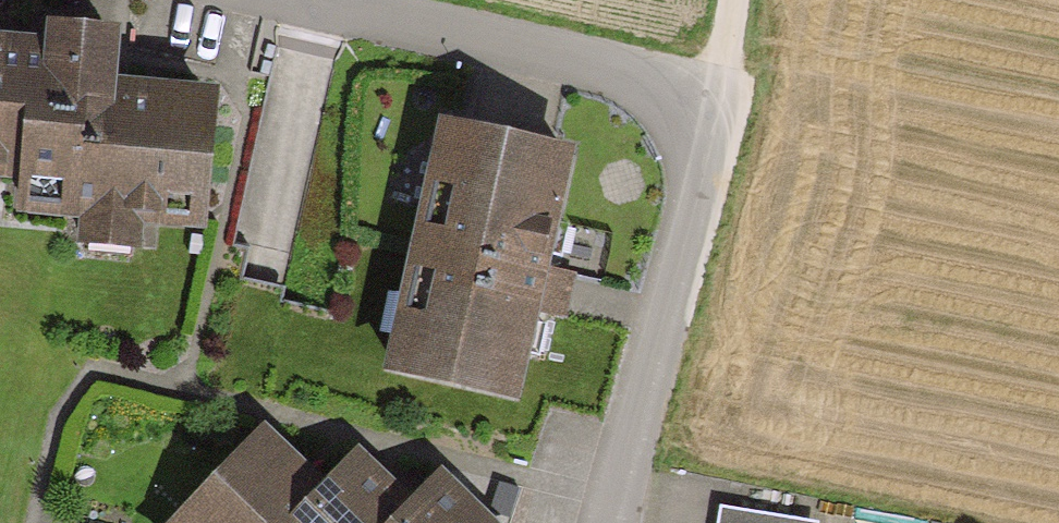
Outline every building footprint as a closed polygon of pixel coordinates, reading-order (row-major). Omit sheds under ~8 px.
[(214,88),(115,80),(120,23),(49,17),(48,38),(0,35),(0,175),(26,177),(24,207),(93,212),(90,248),(138,251),(141,221),(204,226),(214,88)] [(554,165),(438,139),(383,383),(500,409),(554,165)] [(253,432),(169,522),(291,522),(319,492),(253,432)] [(319,492),(291,522),(400,522),(414,508),(354,454),(319,492)] [(414,508),(400,522),(484,522),(439,481),(414,508)] [(716,504),(713,522),(802,522),(803,517),(716,504)]
